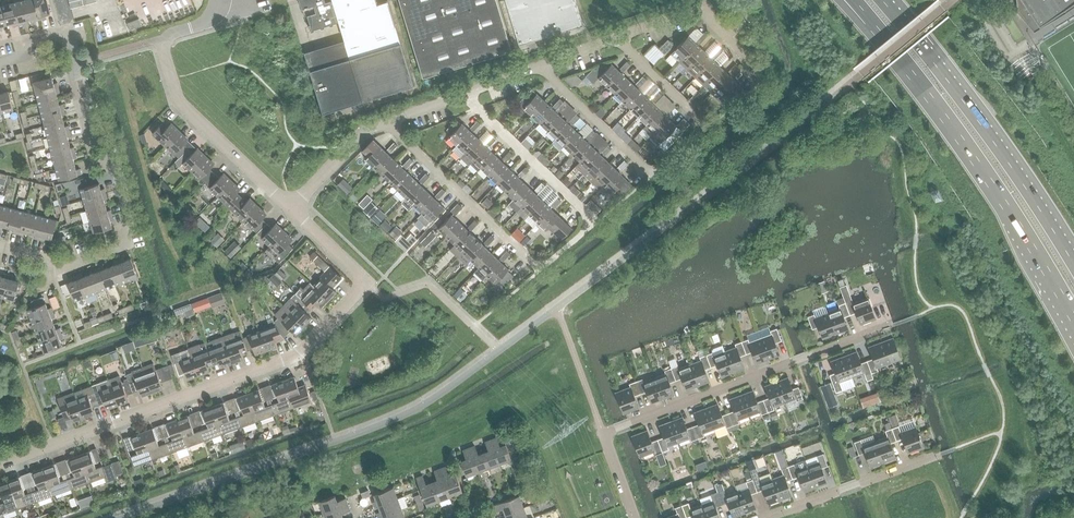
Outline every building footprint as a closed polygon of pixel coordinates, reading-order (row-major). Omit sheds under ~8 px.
[(22,21),(28,19),(23,0),(12,3),(18,25),(23,24),(22,21)] [(39,20),(34,0),(23,0),(28,19),(33,18),(34,21),(39,20)] [(39,20),(44,19),(43,15),(50,13),(46,0),(34,0),(39,20)] [(82,0),(77,0),(69,2),(70,8),(83,5),(82,0)] [(387,1),(377,4),(375,0),(331,0),(325,2),(324,0),(299,0),(304,16),(307,15),(311,30),(337,22),(343,40),(303,52),(322,113),(413,85),(387,1)] [(492,56),(509,51),(493,0),(398,0),(422,78),(492,56)] [(577,6),(575,0),(505,0),(519,44),(582,24),(577,6)] [(1017,13),(1033,32),(1065,13),(1073,7),(1073,0),(1016,0),(1017,13)] [(12,27),(18,25),(12,3),(1,6),(6,25),(11,23),(12,27)] [(138,19),(126,23),(129,30),(141,25),(138,19)] [(670,54),(679,62),(696,44),(687,36),(670,54)] [(667,40),(658,49),(664,54),(673,45),(667,40)] [(679,62),(687,70),(704,52),(696,44),(679,62)] [(687,70),(695,77),(712,59),(704,52),(687,70)] [(703,85),(706,81),(720,67),(712,59),(695,77),(703,85)] [(598,78),(606,86),(619,72),(609,62),(594,67),(585,76),(592,83),(598,78)] [(706,81),(714,89),(728,75),(720,67),(706,81)] [(614,93),(627,79),(619,72),(606,86),(614,93)] [(577,85),(581,80),(576,75),(563,79),(569,87),(577,85)] [(745,91),(728,75),(714,89),(711,92),(719,100),(726,94),(734,102),(745,91)] [(32,82),(35,93),(58,87),(56,82),(53,83),(51,77),(32,82)] [(587,85),(592,83),(585,77),(582,80),(587,85)] [(622,101),(635,87),(627,79),(614,93),(622,101)] [(9,81),(12,92),(17,90),(15,80),(9,81)] [(58,87),(35,93),(38,104),(57,99),(56,94),(59,93),(58,87)] [(635,87),(622,101),(630,109),(643,95),(635,87)] [(0,89),(0,107),(2,113),(13,110),(8,91),(2,93),(1,89),(0,89)] [(531,115),(544,101),(536,93),(531,99),(526,94),(517,104),(522,108),(523,108),(531,115)] [(643,95),(630,109),(638,117),(651,103),(643,95)] [(38,104),(41,115),(63,109),(62,104),(58,105),(57,99),(38,104)] [(544,101),(531,115),(539,123),(552,109),(544,101)] [(651,103),(638,117),(646,124),(659,110),(651,103)] [(595,113),(600,117),(605,112),(600,108),(595,113)] [(63,109),(41,115),(44,126),(63,121),(61,115),(65,114),(63,109)] [(547,131),(560,117),(552,109),(539,123),(547,131)] [(650,135),(667,118),(659,110),(646,124),(646,125),(643,128),(650,135)] [(560,117),(547,131),(555,139),(568,125),(560,117)] [(658,145),(662,140),(665,137),(671,143),(682,132),(667,118),(650,135),(649,136),(658,145)] [(448,137),(456,145),(470,131),(461,123),(460,124),(455,120),(446,130),(451,134),(448,137)] [(47,136),(69,131),(68,125),(64,126),(63,121),(44,126),(47,136)] [(152,133),(165,146),(178,131),(170,123),(166,127),(161,123),(152,133)] [(568,125),(555,139),(563,146),(577,132),(568,125)] [(49,147),(68,142),(67,137),(70,136),(69,131),(47,136),(49,147)] [(178,158),(188,148),(183,144),(187,140),(178,131),(165,146),(178,158)] [(452,150),(460,157),(478,139),(470,131),(456,145),(452,150)] [(577,132),(563,146),(571,154),(585,140),(577,132)] [(627,144),(632,139),(629,136),(624,141),(627,144)] [(525,138),(521,143),(525,147),(529,142),(525,138)] [(650,138),(641,148),(648,155),(658,145),(650,138)] [(469,164),(486,147),(478,139),(460,157),(468,165),(469,164)] [(579,162),(593,148),(585,140),(571,154),(579,162)] [(364,159),(373,167),(386,153),(378,145),(376,146),(371,141),(362,150),(367,156),(364,159)] [(68,142),(49,147),(52,158),(75,152),(73,147),(70,148),(68,142)] [(480,168),(494,154),(486,147),(469,164),(477,171),(480,168)] [(183,163),(191,171),(205,157),(196,148),(192,153),(188,148),(178,158),(175,162),(180,166),(183,163)] [(583,174),(601,155),(593,148),(579,162),(575,166),(583,174)] [(55,169),(74,164),(72,158),(76,157),(75,152),(52,158),(55,169)] [(373,167),(381,175),(394,161),(386,153),(373,167)] [(537,158),(544,165),(549,161),(541,153),(537,158)] [(502,162),(494,154),(480,168),(488,176),(502,162)] [(591,182),(609,163),(601,155),(583,174),(591,182)] [(204,183),(214,173),(209,169),(213,165),(205,157),(191,171),(204,183)] [(381,175),(389,182),(402,168),(394,161),(381,175)] [(488,176),(496,184),(510,170),(502,162),(488,176)] [(603,185),(617,171),(609,163),(591,182),(599,189),(603,185)] [(55,169),(58,180),(80,174),(79,168),(75,169),(74,164),(55,169)] [(389,182),(397,190),(410,176),(402,168),(389,182)] [(496,184),(504,191),(518,177),(510,170),(496,184)] [(555,174),(559,178),(563,174),(559,170),(555,174)] [(613,203),(620,196),(631,185),(625,179),(617,171),(603,185),(599,189),(613,203)] [(204,183),(217,195),(231,182),(222,173),(218,178),(214,173),(204,183)] [(397,190),(405,198),(418,184),(410,176),(397,190)] [(504,191),(512,199),(526,185),(518,177),(504,191)] [(83,178),(75,180),(77,187),(85,184),(83,178)] [(565,178),(562,181),(567,186),(570,183),(565,178)] [(352,188),(343,179),(336,186),(346,194),(352,188)] [(460,180),(456,183),(461,188),(465,184),(460,180)] [(231,208),(240,198),(235,194),(239,190),(231,182),(217,195),(231,208)] [(83,200),(105,193),(104,188),(100,189),(98,183),(79,189),(83,200)] [(408,210),(413,205),(426,191),(418,184),(405,198),(400,202),(408,210)] [(512,199),(521,207),(534,193),(526,185),(512,199)] [(574,186),(570,190),(577,196),(580,192),(574,186)] [(413,205),(421,213),(434,199),(426,191),(413,205)] [(83,200),(86,211),(105,205),(103,200),(107,199),(105,193),(83,200)] [(528,214),(529,215),(542,201),(534,193),(521,207),(517,211),(524,218),(528,214)] [(586,197),(582,193),(578,197),(582,201),(586,197)] [(357,198),(352,194),(349,198),(353,202),(357,198)] [(231,208),(244,221),(257,207),(249,198),(245,203),(240,198),(231,208)] [(443,207),(434,199),(421,213),(416,218),(425,226),(432,219),(443,207)] [(482,203),(488,208),(491,204),(485,199),(482,203)] [(362,200),(358,204),(363,209),(366,205),(362,200)] [(529,215),(537,222),(550,208),(542,201),(529,215)] [(586,206),(589,209),(594,204),(591,201),(586,206)] [(457,203),(450,211),(455,216),(462,208),(457,203)] [(89,221),(111,215),(110,210),(106,211),(105,205),(86,211),(89,221)] [(8,228),(13,209),(2,206),(0,213),(0,229),(1,230),(2,226),(8,228)] [(182,217),(186,212),(181,207),(177,212),(182,217)] [(257,233),(266,223),(261,219),(265,215),(257,207),(244,221),(257,233)] [(366,211),(371,216),(375,211),(371,207),(366,211)] [(445,209),(443,207),(432,219),(434,221),(445,209)] [(487,212),(493,218),(496,214),(490,208),(487,212)] [(571,228),(550,208),(537,222),(545,230),(548,228),(560,239),(571,228)] [(12,233),(17,234),(23,212),(13,209),(8,228),(13,229),(12,233)] [(29,233),(34,214),(23,212),(17,234),(23,235),(24,232),(29,233)] [(34,238),(39,240),(45,217),(34,214),(29,233),(35,235),(34,238)] [(371,219),(377,225),(382,220),(376,214),(371,219)] [(111,215),(89,221),(93,233),(111,227),(109,221),(113,220),(111,215)] [(437,229),(446,237),(459,223),(451,215),(437,229)] [(45,237),(51,239),(56,220),(45,217),(39,240),(44,241),(45,237)] [(199,217),(194,222),(199,227),(204,222),(199,217)] [(257,233),(270,246),(283,232),(275,224),(271,228),(266,223),(257,233)] [(446,237),(454,244),(467,230),(459,223),(446,237)] [(534,229),(528,235),(534,240),(540,234),(534,229)] [(392,230),(388,234),(395,240),(399,235),(392,230)] [(411,247),(424,235),(419,230),(406,242),(411,247)] [(467,230),(454,244),(449,249),(457,257),(475,238),(467,230)] [(279,263),(283,258),(292,248),(288,244),(292,240),(283,232),(270,246),(265,250),(279,263)] [(514,238),(518,242),(522,238),(518,233),(514,238)] [(217,247),(222,242),(215,236),(210,241),(217,247)] [(431,241),(426,236),(420,242),(425,247),(431,241)] [(465,265),(470,260),(483,246),(475,238),(457,257),(465,265)] [(527,248),(531,243),(525,238),(521,242),(527,248)] [(230,258),(241,247),(234,241),(224,252),(230,258)] [(478,267),(491,253),(483,246),(470,260),(478,267)] [(481,280),(486,275),(499,261),(491,253),(478,267),(473,272),(481,280)] [(326,273),(313,286),(327,299),(335,291),(331,287),(336,282),(332,279),(337,273),(318,255),(313,260),(326,273)] [(123,257),(118,259),(126,281),(137,277),(130,258),(124,261),(123,257)] [(116,285),(126,281),(118,259),(113,261),(114,265),(109,267),(116,285)] [(512,276),(509,272),(507,270),(508,269),(499,261),(486,275),(494,283),(498,280),(503,285),(512,276)] [(237,267),(242,272),(247,267),(242,262),(237,267)] [(102,265),(97,267),(106,289),(116,285),(109,267),(103,269),(102,265)] [(95,293),(106,289),(97,267),(92,269),(93,273),(88,275),(95,293)] [(243,273),(248,277),(253,273),(248,268),(243,273)] [(274,274),(281,280),(286,275),(279,269),(274,274)] [(81,273),(76,275),(85,297),(95,293),(88,275),(83,277),(81,273)] [(268,279),(276,287),(281,282),(273,274),(268,279)] [(13,276),(8,275),(2,297),(13,300),(18,281),(12,279),(13,276)] [(74,301),(85,297),(76,275),(71,277),(73,281),(67,283),(74,301)] [(824,281),(817,284),(820,292),(827,289),(824,281)] [(294,292),(311,309),(315,304),(319,308),(327,299),(313,286),(313,287),(308,282),(302,289),(300,286),(294,292)] [(844,303),(849,315),(855,313),(860,324),(875,319),(867,298),(852,303),(851,300),(845,285),(838,287),(844,303)] [(467,295),(459,288),(453,294),(460,301),(467,295)] [(282,305),(302,326),(310,317),(306,313),(311,309),(294,292),(282,305)] [(208,297),(212,309),(219,306),(215,295),(208,297)] [(200,301),(193,304),(196,311),(203,308),(200,301)] [(45,303),(44,303),(27,310),(31,321),(53,312),(51,307),(47,308),(45,303)] [(839,308),(827,313),(835,334),(847,329),(843,318),(849,315),(844,303),(838,305),(839,308)] [(190,304),(183,307),(184,311),(188,310),(190,315),(194,314),(190,304)] [(273,321),(283,337),(290,330),(294,334),(302,326),(282,305),(273,314),(276,318),(273,321)] [(35,331),(53,324),(51,318),(54,317),(53,312),(31,321),(35,331)] [(813,314),(807,317),(811,329),(818,327),(822,339),(835,334),(827,313),(815,318),(813,314)] [(259,332),(265,350),(276,346),(274,340),(283,337),(273,321),(271,318),(267,319),(270,327),(259,332)] [(35,331),(39,341),(61,333),(59,328),(55,329),(53,324),(35,331)] [(760,338),(767,359),(779,355),(775,343),(781,341),(776,328),(769,331),(771,334),(760,338)] [(223,337),(231,362),(242,358),(240,353),(246,351),(242,338),(239,331),(223,337)] [(242,338),(246,351),(252,348),(254,354),(265,350),(259,332),(242,338)] [(43,352),(61,345),(59,339),(63,338),(61,333),(39,341),(43,352)] [(206,344),(212,363),(218,361),(220,366),(231,362),(223,337),(206,344)] [(741,342),(745,354),(751,352),(756,363),(767,359),(760,338),(749,342),(747,339),(741,342)] [(872,359),(866,361),(871,373),(877,371),(876,368),(900,359),(892,338),(868,347),(872,359)] [(724,351),(732,372),(744,368),(739,356),(745,354),(741,342),(734,344),(735,347),(724,351)] [(191,356),(197,375),(208,371),(206,365),(212,363),(206,344),(188,350),(191,356)] [(706,355),(710,367),(716,365),(721,377),(732,372),(724,351),(722,345),(712,349),(712,352),(706,355)] [(871,373),(866,361),(860,363),(856,352),(843,356),(851,377),(863,373),(864,376),(871,373)] [(689,365),(697,386),(708,381),(704,370),(710,367),(706,355),(699,357),(700,360),(689,365)] [(197,375),(191,356),(174,363),(178,376),(185,373),(186,379),(197,375)] [(839,382),(851,377),(843,356),(830,361),(835,373),(828,375),(833,388),(840,385),(839,382)] [(142,367),(151,392),(162,388),(160,382),(166,380),(161,367),(156,369),(154,363),(142,367)] [(670,368),(675,381),(681,378),(685,390),(697,386),(689,365),(678,369),(677,366),(670,368)] [(125,374),(127,380),(132,393),(138,390),(140,396),(151,392),(142,367),(125,374)] [(654,378),(662,399),(673,394),(669,383),(675,381),(670,368),(664,371),(665,374),(654,378)] [(126,395),(132,393),(127,380),(121,382),(119,376),(108,380),(117,404),(128,400),(126,395)] [(283,380),(293,408),(311,401),(307,391),(300,394),(293,377),(283,380)] [(787,377),(776,382),(784,403),(795,398),(796,402),(802,399),(798,387),(792,389),(787,377)] [(635,381),(640,394),(646,392),(650,403),(662,399),(654,378),(643,382),(642,379),(635,381)] [(93,392),(98,405),(104,403),(106,408),(117,404),(108,380),(91,386),(93,392)] [(271,404),(275,414),(293,408),(283,380),(272,384),(278,402),(271,404)] [(623,413),(625,413),(638,408),(634,396),(640,394),(635,381),(628,384),(630,387),(615,392),(623,413)] [(769,398),(763,400),(767,412),(774,410),(773,407),(784,403),(776,382),(764,386),(769,398)] [(824,397),(826,396),(833,393),(829,383),(822,386),(820,386),(824,397)] [(247,393),(257,421),(275,414),(271,404),(264,407),(258,389),(247,393)] [(767,412),(763,400),(756,402),(752,391),(741,395),(748,416),(759,412),(761,415),(767,412)] [(93,392),(76,399),(83,417),(94,413),(92,407),(98,405),(93,392)] [(83,417),(76,399),(74,393),(63,397),(65,403),(59,405),(64,418),(70,415),(72,421),(83,417)] [(236,417),(240,427),(257,421),(247,393),(236,397),(243,415),(236,417)] [(733,411),(727,413),(732,426),(739,423),(737,420),(748,416),(741,395),(729,399),(733,411)] [(871,404),(871,403),(868,396),(860,399),(862,406),(863,407),(871,404)] [(212,406),(222,434),(240,427),(236,417),(229,420),(223,402),(212,406)] [(732,426),(727,413),(721,415),(717,404),(705,408),(713,429),(724,425),(725,428),(732,426)] [(200,430),(204,440),(222,434),(212,406),(201,410),(207,428),(200,430)] [(698,424),(692,426),(697,439),(703,436),(702,433),(713,429),(705,408),(694,412),(698,424)] [(888,417),(892,427),(899,424),(895,414),(888,417)] [(187,415),(176,419),(186,447),(204,440),(200,430),(194,433),(187,415)] [(697,439),(692,426),(686,429),(682,417),(670,421),(678,442),(689,438),(690,441),(697,439)] [(186,447),(176,419),(166,423),(172,441),(165,443),(169,453),(186,447)] [(663,437),(657,440),(661,452),(668,450),(667,446),(678,442),(670,421),(659,426),(663,437)] [(885,431),(891,429),(889,422),(883,424),(885,431)] [(287,425),(281,427),(284,434),(298,429),(297,426),(288,429),(287,425)] [(891,429),(896,441),(902,439),(907,453),(922,448),(915,427),(900,432),(898,426),(891,429)] [(279,427),(272,429),(275,436),(281,433),(279,427)] [(169,453),(165,443),(158,446),(152,428),(141,432),(151,460),(169,453)] [(887,437),(874,441),(882,462),(895,458),(890,443),(896,441),(891,429),(885,431),(884,431),(887,437)] [(646,430),(633,435),(631,436),(639,457),(654,451),(655,454),(661,452),(657,440),(651,442),(646,430)] [(266,431),(263,432),(265,440),(272,437),(271,433),(266,431)] [(133,466),(151,460),(141,432),(130,436),(137,454),(129,456),(133,466)] [(499,446),(496,437),(490,440),(500,465),(511,460),(505,444),(499,446)] [(500,465),(490,440),(484,442),(487,451),(482,453),(489,469),(500,465)] [(860,440),(853,442),(858,455),(864,453),(869,467),(882,462),(874,441),(862,446),(860,440)] [(236,443),(229,446),(232,453),(239,451),(236,443)] [(477,473),(489,469),(482,453),(477,454),(474,446),(468,448),(477,473)] [(847,448),(850,458),(856,456),(853,446),(847,448)] [(466,478),(477,473),(468,448),(462,450),(465,459),(460,461),(466,478)] [(78,455),(88,483),(106,476),(103,466),(95,469),(89,451),(78,455)] [(807,466),(815,487),(826,483),(821,468),(827,466),(822,454),(816,456),(818,462),(807,466)] [(71,489),(88,483),(78,455),(68,459),(74,477),(67,479),(71,489)] [(746,463),(749,470),(755,467),(753,461),(752,459),(745,461),(746,463)] [(103,466),(108,480),(118,476),(117,474),(124,471),(119,460),(103,466)] [(71,489),(67,479),(60,482),(54,464),(43,468),(53,496),(71,489)] [(787,467),(792,479),(798,477),(803,491),(815,487),(807,466),(796,470),(794,464),(787,467)] [(445,467),(439,469),(450,496),(462,492),(455,473),(448,475),(445,467)] [(752,479),(756,492),(762,490),(768,504),(779,500),(772,479),(761,483),(758,477),(755,467),(749,470),(748,470),(752,479)] [(783,475),(772,479),(779,500),(791,496),(786,481),(792,479),(787,467),(780,469),(783,475)] [(35,502),(53,496),(43,468),(32,472),(39,490),(32,492),(35,502)] [(438,501),(450,496),(439,469),(434,471),(437,480),(431,482),(438,501)] [(426,505),(438,501),(431,482),(425,484),(422,475),(415,478),(426,505)] [(35,502),(32,492),(25,495),(18,477),(8,481),(18,509),(35,502)] [(703,496),(717,491),(713,479),(703,483),(705,488),(700,490),(703,496)] [(736,492),(744,513),(755,509),(750,494),(756,492),(752,479),(745,482),(747,488),(736,492)] [(18,509),(8,481),(0,484),(0,494),(3,502),(0,504),(0,515),(18,509)] [(134,483),(137,490),(145,487),(142,481),(134,483)] [(374,507),(377,506),(377,505),(397,498),(393,486),(373,494),(375,500),(372,502),(374,507)] [(360,493),(362,498),(370,495),(368,490),(360,493)] [(716,492),(721,505),(727,503),(732,517),(744,513),(736,492),(725,496),(723,490),(716,492)] [(706,517),(719,517),(715,507),(721,505),(716,492),(710,495),(712,501),(701,505),(706,517)] [(81,497),(82,505),(96,502),(94,494),(81,497)] [(413,496),(416,504),(422,502),(419,494),(413,496)] [(502,508),(504,514),(523,507),(518,495),(491,505),(493,512),(502,508)] [(347,504),(345,498),(336,501),(334,496),(318,502),(322,513),(347,504)] [(401,509),(397,498),(377,505),(377,506),(379,511),(376,513),(378,517),(379,517),(382,517),(381,517),(401,509)] [(422,502),(416,504),(419,511),(424,509),(422,502)] [(681,505),(686,517),(692,516),(693,517),(706,517),(701,505),(690,509),(688,503),(681,505)] [(341,513),(349,510),(347,504),(322,513),(324,517),(342,517),(341,513)] [(665,517),(685,517),(686,517),(681,505),(675,508),(677,514),(665,517)] [(523,507),(504,514),(506,517),(527,517),(523,507)] [(401,509),(381,517),(382,517),(405,517),(401,509)]
